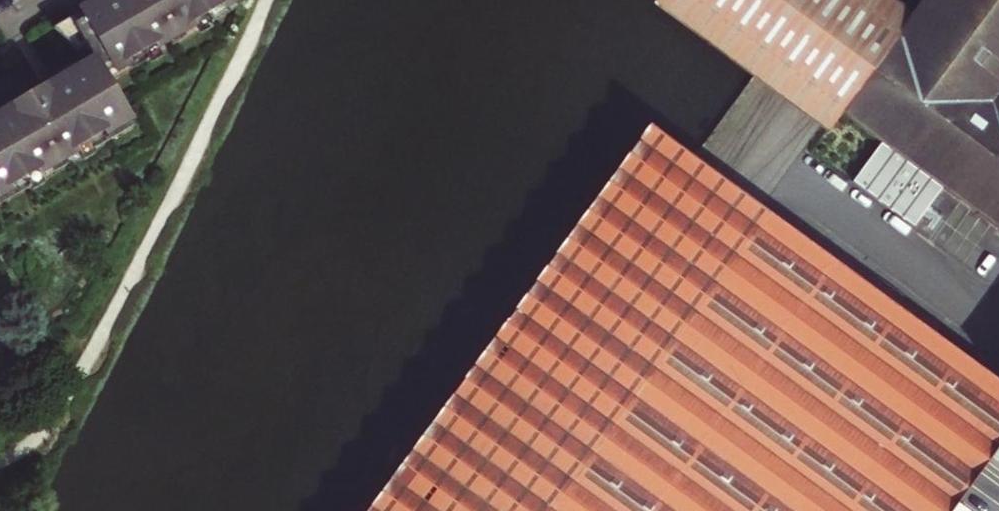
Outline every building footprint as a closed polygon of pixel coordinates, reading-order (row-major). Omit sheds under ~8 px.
[(32,173),(34,176),(49,166),(47,163),(59,156),(60,159),(74,150),(72,147),(123,117),(100,75),(148,47),(150,51),(166,42),(164,39),(177,32),(178,34),(191,26),(189,23),(225,0),(107,0),(96,7),(93,3),(51,28),(74,54),(82,49),(89,61),(51,83),(38,91),(36,89),(11,104),(12,106),(0,113),(0,192),(32,173)] [(998,232),(998,0),(924,0),(914,13),(897,0),(810,0),(754,76),(783,98),(827,130),(839,116),(998,232)] [(998,414),(998,386),(721,187),(689,165),(435,510),(929,510),(998,414)]
